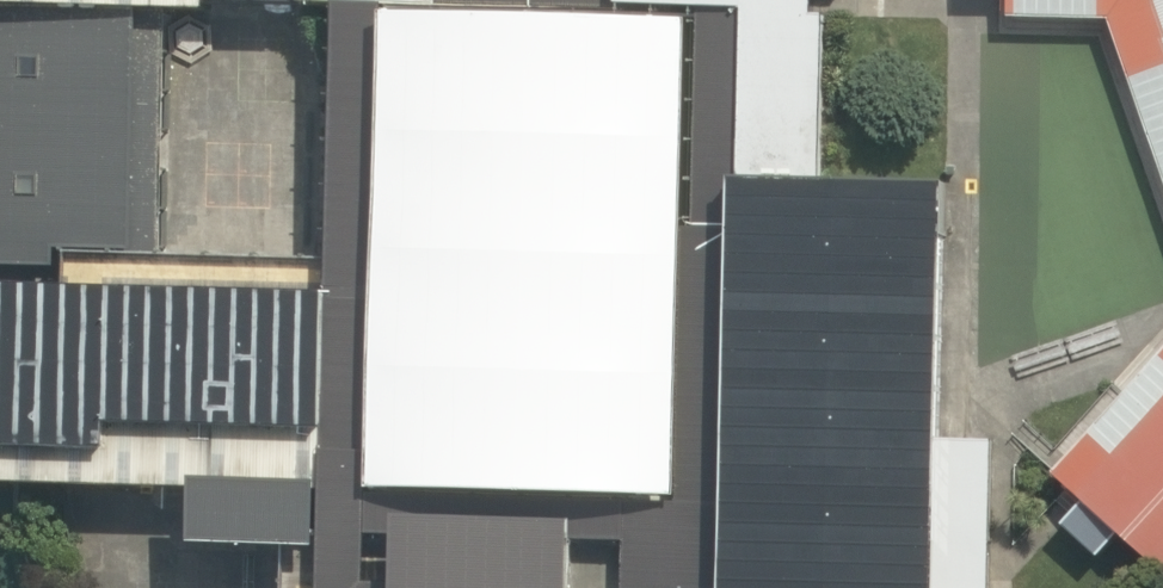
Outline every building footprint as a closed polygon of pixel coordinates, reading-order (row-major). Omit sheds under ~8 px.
[(172,12),(213,12),(213,3),(213,0),(0,0),(0,8),(172,12)] [(306,6),(342,7),(387,8),(440,10),(441,0),(306,0),(306,6)] [(440,10),(692,19),(699,20),(699,9),(619,7),(619,0),(441,0),(440,10)] [(826,182),(829,16),(817,16),(817,0),(619,0),(619,7),(699,9),(742,10),(740,181),(826,182)] [(1012,20),(1113,21),(1162,164),(1162,0),(1012,0),(1012,20)] [(404,585),(373,584),(374,536),(375,492),(387,8),(342,7),(336,260),(328,550),(328,587),(404,587),(404,585)] [(166,256),(172,12),(0,8),(0,266),(59,267),(60,254),(69,254),(166,256)] [(628,499),(679,500),(692,19),(440,10),(387,8),(375,492),(628,499)] [(627,539),(625,587),(729,587),(740,181),(742,10),(699,9),(699,20),(692,19),(679,500),(628,499),(627,539)] [(952,185),(826,182),(740,181),(729,587),(993,587),(995,442),(947,439),(952,185)] [(69,254),(68,291),(0,289),(0,486),(202,490),(201,547),(328,550),(336,260),(166,256),(69,254)] [(1056,475),(1086,502),(1065,526),(1101,559),(1123,535),(1162,570),(1162,357),(1056,475)] [(628,499),(375,492),(374,536),(406,536),(406,518),(578,523),(578,539),(627,539),(628,499)] [(578,539),(578,523),(406,518),(406,536),(404,585),(404,587),(577,587),(578,539)]
